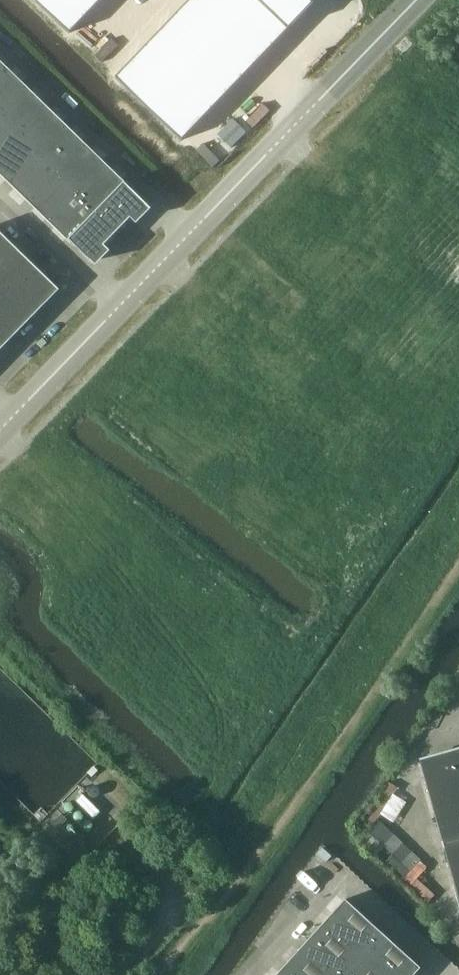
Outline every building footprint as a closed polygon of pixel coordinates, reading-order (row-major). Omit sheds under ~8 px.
[(69,26),(97,0),(41,0),(69,26)] [(118,76),(198,155),(319,33),(254,0),(199,0),(118,76)] [(23,86),(3,66),(0,69),(0,109),(23,86)] [(43,105),(23,86),(0,109),(0,119),(15,134),(43,105)] [(35,153),(63,125),(43,105),(15,134),(35,153)] [(15,134),(0,119),(0,149),(15,134)] [(55,173),(83,144),(63,125),(35,153),(55,173)] [(35,153),(15,134),(0,149),(0,175),(7,182),(35,153)] [(75,192),(103,164),(83,144),(55,173),(75,192)] [(27,202),(55,173),(35,153),(7,182),(27,202)] [(95,212),(123,183),(103,164),(75,192),(95,212)] [(47,221),(75,192),(55,173),(27,202),(47,221)] [(144,206),(145,205),(123,183),(95,212),(116,232),(143,205),(144,206)] [(67,241),(95,212),(75,192),(47,221),(67,241)] [(90,259),(116,232),(95,212),(67,241),(89,262),(91,260),(90,259)] [(11,338),(58,290),(0,234),(0,350),(11,338)] [(419,763),(458,903),(458,752),(419,763)] [(389,783),(363,823),(371,828),(397,788),(389,783)] [(366,831),(360,838),(378,854),(384,848),(366,831)] [(323,848),(316,855),(326,864),(332,857),(323,848)] [(419,968),(344,899),(275,974),(413,974),(419,968)]
